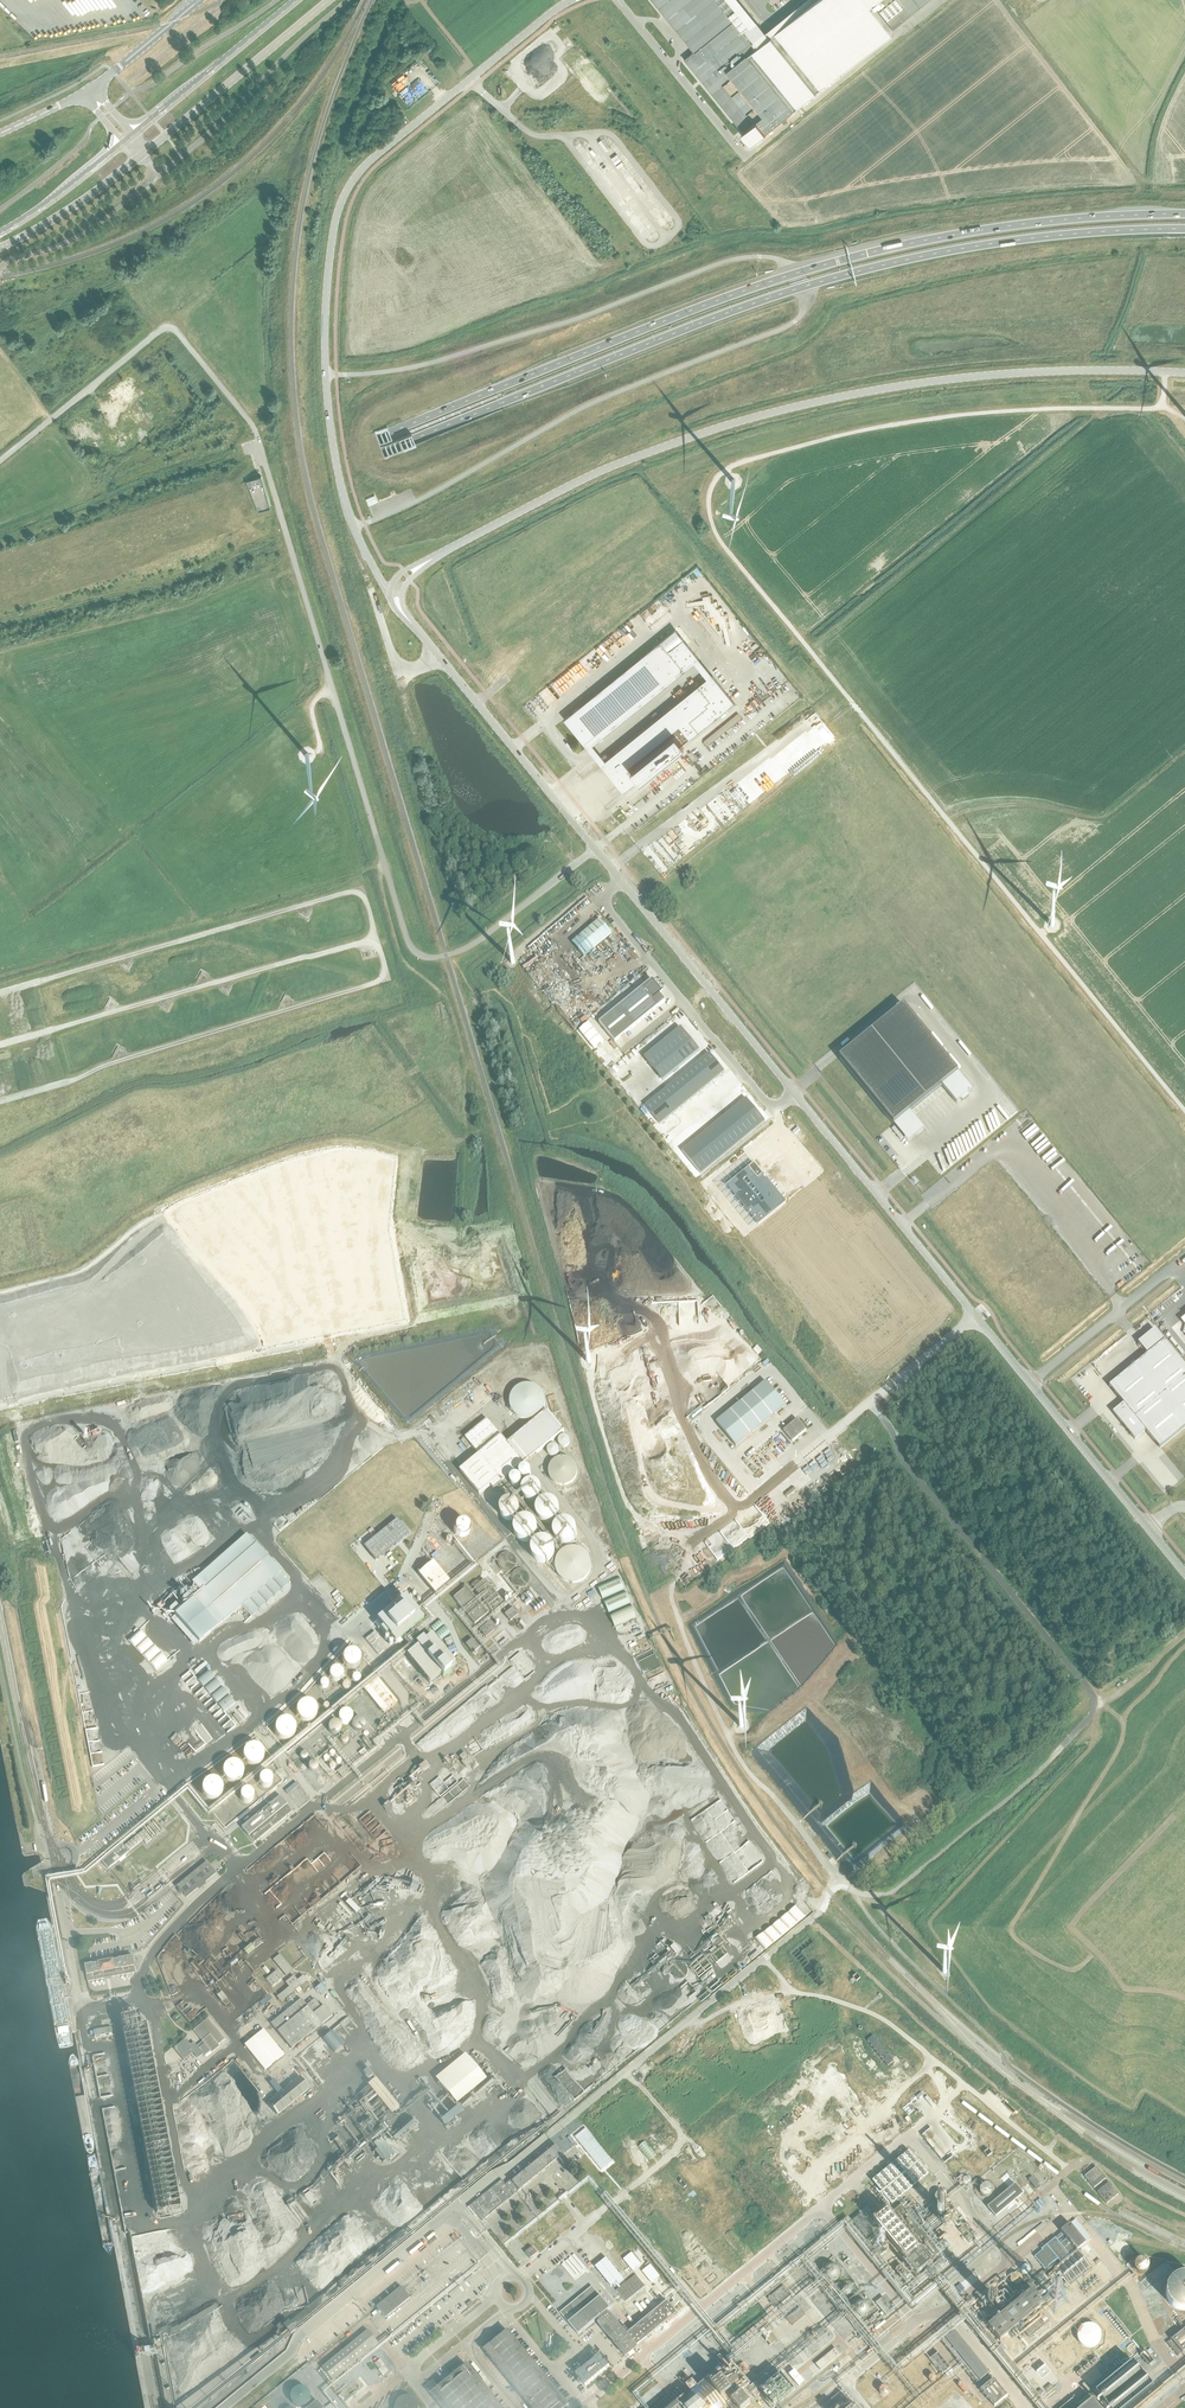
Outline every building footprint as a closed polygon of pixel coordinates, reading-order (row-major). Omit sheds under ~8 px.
[(694,51),(684,59),(741,130),(754,119),(756,121),(742,132),(752,144),(856,58),(856,59),(929,0),(816,0),(790,21),(790,20),(766,40),(739,7),(733,0),(652,0),(694,51)] [(667,49),(670,52),(675,47),(672,44),(667,49)] [(406,88),(401,92),(406,98),(411,94),(406,88)] [(136,400),(143,394),(130,380),(124,386),(136,400)] [(81,439),(89,432),(81,421),(72,428),(81,439)] [(247,481),(246,481),(258,512),(270,507),(261,475),(247,481)] [(377,502),(386,499),(383,492),(374,496),(377,502)] [(699,567),(695,571),(705,582),(709,578),(699,567)] [(685,578),(683,580),(689,588),(692,586),(685,578)] [(698,657),(675,629),(640,657),(664,686),(698,657)] [(606,641),(610,646),(615,642),(611,637),(606,641)] [(578,664),(577,665),(577,664),(569,670),(577,681),(585,675),(581,670),(582,669),(578,664)] [(735,702),(712,675),(601,765),(623,792),(735,702)] [(549,695),(555,690),(550,685),(540,694),(550,705),(555,701),(549,695)] [(601,736),(578,707),(564,719),(587,747),(601,736)] [(709,743),(733,726),(729,721),(705,738),(709,743)] [(740,810),(749,802),(736,787),(732,791),(739,798),(738,800),(739,802),(733,807),(737,812),(740,810)] [(651,859),(662,874),(667,870),(664,866),(665,865),(657,855),(659,854),(651,844),(646,848),(653,857),(651,859)] [(600,919),(595,923),(572,943),(584,957),(612,933),(600,919)] [(521,960),(517,955),(510,953),(505,956),(503,963),(507,969),(514,970),(520,967),(521,960)] [(596,968),(589,974),(592,976),(598,971),(596,968)] [(647,984),(599,1023),(615,1042),(665,1001),(660,995),(662,993),(660,991),(661,990),(653,980),(647,984)] [(904,1005),(839,1058),(894,1124),(942,1085),(957,1103),(961,1099),(963,1101),(969,1096),(968,1094),(972,1090),(957,1072),(958,1072),(904,1005)] [(589,1023),(579,1030),(594,1049),(604,1041),(589,1023)] [(685,1032),(648,1062),(663,1081),(700,1051),(685,1032)] [(708,1040),(699,1045),(703,1052),(712,1046),(708,1040)] [(710,1053),(696,1064),(711,1083),(725,1072),(710,1053)] [(696,1064),(687,1072),(702,1090),(711,1083),(696,1064)] [(687,1072),(677,1079),(692,1098),(702,1090),(687,1072)] [(677,1079),(668,1087),(683,1105),(692,1098),(677,1079)] [(668,1087),(659,1094),(674,1113),(683,1105),(668,1087)] [(659,1094),(645,1106),(660,1124),(674,1113),(659,1094)] [(746,1098),(732,1109),(751,1133),(765,1121),(746,1098)] [(732,1109),(723,1117),(742,1140),(751,1133),(732,1109)] [(723,1117),(714,1125),(733,1148),(742,1140),(723,1117)] [(714,1125),(705,1132),(723,1155),(733,1148),(714,1125)] [(894,1127),(892,1129),(901,1140),(904,1138),(894,1127)] [(705,1132),(695,1140),(714,1163),(723,1155),(705,1132)] [(695,1140),(682,1151),(701,1174),(714,1163),(695,1140)] [(754,1163),(727,1186),(758,1224),(786,1202),(754,1163)] [(678,1324),(708,1327),(710,1308),(680,1305),(678,1324)] [(1109,1386),(1124,1403),(1113,1412),(1135,1440),(1146,1431),(1160,1448),(1184,1428),(1184,1366),(1155,1329),(1138,1342),(1148,1354),(1109,1386)] [(583,1367),(588,1370),(593,1368),(596,1363),(594,1356),(589,1354),(583,1356),(581,1362),(583,1367)] [(766,1381),(716,1422),(736,1446),(786,1405),(766,1381)] [(510,1400),(510,1404),(511,1409),(514,1413),(517,1416),(521,1419),(526,1420),(531,1419),(536,1418),(539,1415),(543,1411),(545,1407),(545,1402),(545,1398),(543,1393),(540,1389),(537,1386),(532,1385),(528,1384),(524,1384),(519,1386),(516,1388),(513,1391),(511,1395),(510,1400)] [(779,1414),(782,1416),(789,1410),(787,1407),(779,1414)] [(493,1489),(564,1431),(547,1411),(508,1443),(488,1419),(465,1437),(479,1455),(460,1471),(479,1494),(490,1485),(493,1489)] [(382,1414),(374,1421),(379,1428),(387,1421),(382,1414)] [(797,1419),(783,1431),(793,1442),(807,1430),(797,1419)] [(558,1442),(558,1444),(560,1446),(563,1447),(566,1447),(568,1445),(569,1442),(569,1439),(568,1437),(566,1436),(563,1436),(561,1436),(559,1438),(558,1440),(558,1442)] [(547,1451),(548,1453),(549,1455),(552,1456),(555,1456),(557,1454),(559,1451),(558,1448),(557,1446),(555,1445),(553,1444),(550,1445),(549,1446),(548,1446),(548,1447),(547,1448),(547,1451)] [(566,1485),(570,1484),(573,1481),(575,1478),(577,1475),(577,1471),(576,1467),(574,1463),(572,1460),(568,1458),(564,1458),(560,1458),(556,1459),(553,1462),(551,1466),(549,1469),(549,1473),(551,1477),(552,1480),(555,1483),(559,1484),(562,1485),(566,1485)] [(520,1471),(519,1473),(520,1476),(522,1478),(524,1479),(526,1479),(529,1478),(531,1476),(531,1473),(531,1470),(529,1468),(526,1467),(524,1467),(521,1468),(520,1471)] [(511,1479),(510,1481),(511,1484),(513,1486),(515,1487),(517,1487),(520,1486),(521,1484),(522,1481),(522,1478),(520,1476),(517,1475),(515,1475),(512,1477),(511,1479)] [(523,1494),(524,1497),(526,1499),(529,1501),(532,1502),(536,1501),(539,1499),(541,1496),(542,1493),(542,1490),(541,1487),(539,1485),(536,1483),(533,1482),(530,1483),(526,1484),(524,1487),(523,1490),(523,1494)] [(796,1487),(786,1493),(789,1496),(798,1490),(796,1487)] [(34,1498),(46,1512),(17,1535),(21,1540),(29,1534),(32,1538),(38,1534),(40,1536),(45,1539),(45,1538),(50,1541),(51,1542),(56,1545),(58,1547),(61,1545),(64,1550),(75,1555),(86,1547),(69,1526),(67,1528),(64,1526),(66,1522),(43,1494),(37,1491),(34,1498)] [(501,1512),(502,1515),(504,1518),(507,1520),(510,1520),(514,1519),(517,1518),(519,1515),(520,1512),(520,1509),(519,1506),(517,1503),(514,1502),(511,1501),(508,1501),(504,1503),(502,1505),(501,1509),(501,1512)] [(538,1511),(538,1514),(539,1517),(542,1520),(544,1522),(548,1523),(551,1523),(554,1522),(557,1520),(559,1517),(560,1514),(560,1510),(559,1506),(557,1504),(554,1502),(550,1501),(547,1501),(544,1502),(541,1504),(539,1507),(538,1511)] [(515,1528),(515,1531),(516,1534),(519,1537),(521,1539),(524,1540),(528,1540),(531,1539),(534,1537),(536,1534),(537,1531),(537,1527),(536,1524),(534,1521),(531,1519),(527,1518),(524,1518),(520,1519),(518,1521),(516,1524),(515,1528)] [(398,1519),(365,1546),(376,1560),(409,1533),(398,1519)] [(454,1533),(457,1535),(459,1537),(462,1537),(465,1536),(467,1535),(469,1533),(470,1529),(469,1526),(468,1523),(465,1521),(462,1521),(458,1521),(456,1523),(454,1526),(454,1530),(454,1533)] [(555,1532),(555,1535),(556,1539),(559,1541),(561,1543),(564,1544),(568,1544),(571,1543),(574,1541),(576,1538),(577,1535),(577,1531),(576,1528),(574,1525),(571,1523),(567,1522),(564,1522),(560,1523),(558,1526),(556,1529),(555,1532)] [(199,1535),(204,1540),(215,1530),(212,1527),(207,1533),(204,1530),(199,1535)] [(188,1546),(194,1552),(204,1541),(198,1535),(188,1546)] [(532,1549),(532,1553),(533,1556),(535,1558),(538,1560),(541,1561),(545,1561),(548,1560),(551,1558),(553,1556),(554,1552),(554,1549),(553,1545),(551,1542),(548,1540),(544,1539),(541,1539),(537,1541),(535,1543),(533,1546),(532,1549)] [(256,1545),(175,1616),(199,1643),(280,1572),(256,1545)] [(556,1563),(557,1568),(558,1572),(560,1577),(564,1580),(568,1582),(573,1583),(578,1583),(582,1581),(586,1579),(589,1575),(591,1571),(592,1566),(592,1561),(590,1557),(587,1553),(583,1550),(579,1548),(575,1547),(570,1548),(566,1549),(563,1552),(560,1555),(558,1559),(556,1563)] [(502,1569),(504,1570),(506,1571),(508,1571),(510,1571),(512,1570),(514,1568),(515,1566),(516,1564),(517,1562),(516,1559),(515,1557),(514,1555),(512,1554),(510,1553),(507,1552),(504,1553),(502,1554),(500,1556),(499,1558),(498,1560),(498,1563),(499,1565),(500,1567),(502,1569)] [(433,1562),(419,1574),(436,1594),(450,1582),(433,1562)] [(526,1586),(528,1585),(529,1583),(530,1581),(530,1578),(530,1576),(529,1574),(528,1572),(526,1571),(524,1570),(522,1569),(520,1569),(517,1570),(516,1571),(514,1572),(512,1574),(512,1576),(511,1578),(512,1581),(513,1584),(515,1586),(517,1587),(519,1588),(520,1588),(523,1588),(525,1587),(526,1586)] [(626,1590),(621,1578),(597,1589),(602,1601),(626,1590)] [(474,1624),(488,1613),(488,1612),(487,1611),(479,1602),(482,1599),(488,1606),(499,1597),(493,1590),(497,1587),(494,1583),(490,1586),(484,1580),(473,1588),(479,1595),(476,1598),(467,1587),(453,1598),(474,1624)] [(530,1588),(538,1597),(541,1595),(532,1585),(530,1588)] [(531,1598),(527,1602),(529,1604),(537,1598),(530,1590),(526,1593),(531,1598)] [(632,1604),(627,1592),(603,1603),(608,1615),(632,1604)] [(424,1619),(406,1596),(377,1620),(383,1627),(381,1629),(386,1635),(388,1633),(396,1642),(424,1619)] [(548,1602),(534,1614),(539,1620),(553,1607),(548,1602)] [(515,1617),(520,1613),(514,1606),(506,1613),(514,1623),(518,1620),(515,1617)] [(638,1618),(633,1606),(609,1617),(614,1629),(638,1618)] [(441,1618),(432,1627),(437,1631),(445,1622),(441,1618)] [(490,1621),(481,1628),(487,1636),(496,1630),(490,1621)] [(444,1634),(450,1630),(446,1624),(436,1631),(440,1637),(444,1634)] [(366,1639),(379,1655),(384,1650),(376,1640),(380,1637),(375,1631),(366,1639)] [(416,1643),(418,1646),(407,1655),(431,1683),(442,1674),(444,1677),(451,1671),(449,1668),(456,1663),(432,1634),(425,1640),(423,1637),(416,1643)] [(453,1635),(446,1638),(449,1644),(455,1642),(453,1635)] [(500,1642),(504,1646),(510,1641),(507,1637),(500,1642)] [(472,1639),(465,1644),(473,1653),(479,1648),(472,1639)] [(344,1659),(345,1662),(346,1665),(349,1667),(352,1667),(356,1667),(358,1665),(360,1663),(361,1660),(361,1657),(360,1654),(358,1652),(356,1651),(353,1650),(350,1651),(348,1652),(346,1654),(345,1656),(344,1659)] [(653,1650),(637,1658),(645,1676),(662,1668),(653,1650)] [(331,1674),(331,1676),(332,1678),(334,1680),(337,1681),(339,1680),(341,1679),(343,1677),(343,1674),(343,1672),(342,1670),(340,1668),(338,1668),(335,1668),(333,1669),(331,1671),(331,1674)] [(655,1693),(671,1685),(665,1672),(648,1680),(655,1693)] [(352,1677),(352,1679),(353,1681),(355,1682),(357,1682),(359,1681),(360,1679),(360,1677),(359,1675),(357,1674),(355,1674),(353,1675),(352,1677)] [(383,1714),(397,1702),(377,1678),(363,1689),(383,1714)] [(321,1683),(321,1685),(322,1687),(323,1688),(326,1688),(327,1687),(329,1685),(329,1683),(327,1681),(325,1680),(323,1680),(321,1681),(321,1683)] [(512,1695),(510,1690),(503,1693),(502,1690),(499,1691),(497,1688),(494,1689),(498,1700),(512,1695)] [(300,1719),(303,1721),(307,1722),(310,1721),(314,1720),(316,1717),(317,1714),(317,1710),(316,1707),(314,1704),(312,1703),(309,1702),(306,1702),(303,1703),(300,1705),(298,1708),(297,1712),(298,1716),(300,1719)] [(563,1705),(557,1709),(559,1713),(562,1711),(564,1715),(567,1713),(563,1705)] [(423,1749),(462,1737),(484,1713),(483,1710),(474,1710),(464,1713),(466,1715),(463,1716),(461,1719),(453,1719),(450,1722),(446,1722),(443,1722),(440,1725),(438,1726),(439,1727),(439,1731),(438,1731),(430,1740),(421,1743),(420,1747),(423,1749)] [(340,1717),(340,1719),(341,1721),(343,1723),(346,1724),(349,1723),(351,1722),(352,1720),(353,1717),(352,1715),(351,1713),(349,1711),(347,1711),(344,1711),(342,1712),(340,1714),(340,1717)] [(241,1723),(244,1720),(237,1712),(234,1715),(241,1723)] [(482,1747),(519,1729),(515,1720),(512,1721),(509,1716),(474,1733),(482,1747)] [(364,1728),(365,1725),(364,1723),(363,1721),(361,1720),(359,1719),(356,1720),(354,1721),(353,1722),(353,1723),(352,1724),(352,1725),(352,1726),(353,1728),(353,1729),(354,1730),(356,1731),(358,1732),(361,1731),(363,1730),(364,1729),(364,1728)] [(279,1737),(282,1739),(285,1740),(289,1739),(292,1738),(294,1735),(296,1731),(296,1728),(295,1725),(293,1722),(290,1720),(287,1720),(284,1720),(281,1721),(278,1723),(276,1726),(276,1730),(276,1734),(279,1737)] [(341,1731),(341,1728),(340,1726),(339,1724),(337,1723),(335,1722),(333,1722),(330,1724),(330,1725),(329,1726),(329,1727),(328,1728),(329,1729),(329,1731),(330,1732),(330,1733),(332,1734),(334,1735),(337,1734),(339,1733),(340,1732),(341,1731)] [(561,1743),(561,1740),(561,1737),(560,1734),(558,1731),(556,1728),(554,1727),(551,1725),(547,1724),(545,1723),(541,1723),(538,1724),(535,1726),(533,1727),(531,1730),(529,1733),(528,1736),(527,1740),(528,1743),(529,1746),(530,1749),(532,1752),(534,1754),(537,1755),(541,1756),(544,1757),(547,1757),(550,1756),(552,1755),(554,1754),(556,1752),(558,1749),(560,1747),(561,1743)] [(246,1762),(249,1764),(253,1765),(256,1765),(260,1763),(262,1760),(263,1757),(263,1753),(262,1750),(260,1748),(258,1746),(255,1745),(252,1745),(250,1745),(249,1746),(246,1748),(244,1752),(243,1755),(244,1759),(246,1762)] [(460,1757),(463,1761),(462,1763),(466,1768),(475,1762),(470,1756),(469,1757),(465,1753),(460,1757)] [(310,1765),(311,1768),(312,1769),(314,1770),(316,1770),(318,1769),(319,1767),(319,1765),(319,1763),(318,1761),(316,1760),(314,1760),(312,1761),(310,1763),(310,1765)] [(226,1780),(229,1782),(232,1783),(236,1782),(239,1780),(241,1778),(243,1774),(243,1771),(242,1768),(240,1765),(237,1763),(234,1762),(231,1762),(228,1763),(225,1766),(223,1769),(223,1773),(223,1777),(226,1780)] [(405,1784),(402,1791),(394,1797),(394,1798),(384,1806),(388,1811),(396,1816),(398,1814),(400,1815),(405,1812),(408,1806),(417,1799),(413,1793),(414,1792),(416,1790),(419,1785),(416,1781),(420,1778),(429,1771),(432,1765),(427,1762),(422,1765),(420,1769),(418,1770),(416,1769),(413,1772),(407,1783),(405,1784)] [(344,1767),(338,1772),(342,1778),(349,1773),(344,1767)] [(319,1780),(321,1782),(323,1783),(325,1783),(327,1782),(328,1780),(329,1778),(328,1776),(327,1774),(325,1773),(322,1773),(320,1774),(319,1776),(319,1778),(319,1780)] [(260,1780),(260,1783),(261,1785),(263,1787),(266,1788),(269,1787),(271,1786),(272,1783),(273,1781),(272,1779),(271,1777),(270,1776),(267,1775),(265,1775),(262,1776),(261,1778),(260,1780)] [(205,1797),(208,1799),(212,1799),(215,1799),(219,1797),(221,1795),(222,1791),(222,1788),(221,1785),(219,1782),(217,1780),(214,1779),(211,1779),(208,1780),(205,1783),(203,1786),(202,1790),(203,1793),(205,1797)] [(309,1798),(296,1781),(284,1790),(298,1807),(309,1798)] [(241,1796),(241,1798),(242,1801),(244,1802),(247,1803),(250,1803),(252,1801),(253,1799),(254,1796),(253,1794),(252,1792),(251,1791),(249,1790),(246,1790),(243,1791),(242,1793),(241,1796)] [(248,1836),(254,1843),(293,1812),(287,1805),(280,1796),(279,1797),(259,1813),(257,1815),(253,1818),(241,1828),(248,1836)] [(130,1851),(143,1839),(147,1843),(152,1839),(144,1829),(125,1845),(130,1851)] [(128,1852),(123,1845),(102,1862),(108,1869),(128,1852)] [(322,1863),(326,1868),(334,1863),(330,1858),(322,1863)] [(177,1886),(187,1898),(217,1874),(207,1862),(177,1886)] [(281,1904),(305,1885),(294,1872),(271,1891),(281,1904)] [(379,1891),(336,1923),(343,1934),(363,1919),(386,1901),(379,1891)] [(707,1919),(712,1924),(716,1921),(712,1915),(707,1919)] [(327,1941),(321,1933),(311,1941),(317,1949),(327,1941)] [(258,1948),(265,1943),(260,1938),(254,1943),(258,1948)] [(253,1943),(245,1950),(250,1955),(258,1949),(253,1943)] [(676,1944),(672,1947),(679,1955),(683,1951),(676,1944)] [(718,1963),(729,1953),(723,1946),(712,1956),(718,1963)] [(273,1960),(286,1976),(293,1970),(280,1954),(273,1960)] [(85,1965),(88,1982),(136,1973),(133,1956),(85,1965)] [(283,1979),(277,1971),(266,1980),(272,1988),(283,1979)] [(277,1996),(281,2002),(308,1980),(304,1975),(298,1980),(294,1975),(286,1982),(289,1986),(277,1996)] [(224,1991),(219,1994),(224,2001),(229,1998),(224,1991)] [(324,2006),(321,2008),(315,2000),(307,2006),(302,1999),(271,2024),(292,2049),(307,2037),(332,2016),(324,2006)] [(348,2016),(324,2038),(336,2051),(360,2029),(348,2016)] [(180,2210),(146,2027),(140,2029),(137,2017),(119,2020),(155,2214),(180,2210)] [(186,2039),(174,2048),(182,2058),(184,2060),(193,2053),(193,2052),(198,2058),(203,2054),(205,2056),(211,2051),(212,2053),(220,2047),(218,2045),(225,2039),(208,2018),(194,2030),(202,2041),(197,2046),(194,2042),(190,2045),(186,2039)] [(114,2025),(95,2029),(96,2038),(115,2034),(114,2025)] [(284,2055),(264,2030),(245,2045),(265,2071),(284,2055)] [(868,2043),(869,2042),(872,2046),(871,2046),(872,2046),(875,2049),(874,2050),(875,2050),(878,2053),(877,2054),(878,2053),(881,2057),(880,2057),(881,2057),(884,2060),(883,2061),(884,2061),(887,2064),(886,2065),(888,2066),(894,2061),(893,2059),(892,2060),(889,2056),(890,2056),(889,2056),(886,2053),(887,2052),(886,2052),(883,2049),(884,2049),(884,2048),(883,2049),(880,2045),(881,2045),(880,2045),(877,2042),(878,2041),(877,2041),(874,2038),(875,2038),(873,2036),(867,2041),(868,2043)] [(106,2052),(94,2054),(97,2072),(106,2070),(105,2063),(108,2062),(106,2052)] [(484,2078),(463,2053),(434,2077),(455,2103),(484,2078)] [(99,2076),(101,2097),(115,2095),(112,2074),(99,2076)] [(277,2115),(294,2102),(310,2089),(300,2077),(294,2082),(272,2099),(267,2103),(277,2115)] [(391,2112),(398,2106),(375,2077),(367,2083),(391,2112)] [(912,2100),(904,2108),(911,2116),(920,2108),(912,2100)] [(461,2109),(457,2104),(439,2119),(443,2124),(461,2109)] [(415,2120),(395,2136),(398,2140),(418,2124),(415,2120)] [(567,2138),(571,2143),(589,2128),(585,2123),(567,2138)] [(942,2141),(946,2139),(936,2125),(933,2127),(942,2141)] [(932,2128),(924,2134),(946,2162),(954,2155),(932,2128)] [(357,2144),(362,2149),(377,2135),(372,2131),(370,2133),(370,2132),(357,2144)] [(340,2136),(335,2140),(345,2151),(349,2147),(340,2136)] [(394,2152),(381,2136),(374,2142),(387,2158),(394,2152)] [(563,2153),(569,2149),(560,2138),(555,2143),(563,2153)] [(646,2141),(639,2147),(650,2161),(657,2155),(646,2141)] [(470,2206),(482,2221),(520,2189),(563,2154),(555,2145),(506,2185),(502,2180),(470,2206)] [(928,2174),(909,2150),(872,2180),(891,2204),(928,2174)] [(1084,2176),(1094,2188),(1106,2179),(1096,2167),(1084,2176)] [(963,2180),(968,2186),(973,2181),(968,2175),(963,2180)] [(1032,2177),(1029,2179),(1037,2190),(1040,2187),(1032,2177)] [(1109,2182),(1097,2192),(1107,2204),(1119,2194),(1109,2182)] [(1015,2184),(988,2207),(996,2217),(1024,2194),(1015,2184)] [(992,2193),(992,2191),(992,2189),(991,2188),(990,2187),(989,2186),(986,2185),(984,2186),(983,2186),(982,2187),(981,2188),(981,2189),(980,2190),(980,2191),(980,2193),(981,2195),(982,2196),(983,2197),(986,2197),(988,2197),(989,2197),(990,2196),(991,2195),(992,2194),(992,2193)] [(945,2197),(946,2196),(945,2194),(944,2192),(942,2190),(941,2190),(940,2190),(938,2190),(937,2190),(936,2191),(935,2192),(934,2193),(933,2194),(933,2196),(934,2198),(935,2200),(937,2201),(938,2202),(939,2202),(940,2202),(942,2202),(943,2201),(944,2200),(945,2199),(945,2198),(945,2197)] [(879,2218),(874,2222),(897,2250),(901,2256),(912,2268),(915,2272),(917,2275),(932,2263),(925,2255),(916,2244),(915,2243),(912,2238),(889,2210),(883,2215),(879,2218)] [(871,2244),(880,2236),(861,2213),(852,2221),(871,2244)] [(1098,2218),(1092,2222),(1095,2228),(1102,2225),(1098,2218)] [(731,2262),(699,2219),(693,2224),(725,2267),(731,2262)] [(978,2235),(967,2222),(958,2229),(969,2243),(978,2235)] [(1035,2257),(1045,2269),(1058,2259),(1061,2262),(1070,2255),(1069,2255),(1076,2249),(1077,2250),(1086,2243),(1070,2223),(1061,2230),(1062,2232),(1041,2249),(1042,2250),(1035,2257)] [(532,2247),(525,2253),(530,2259),(538,2253),(532,2247)] [(642,2262),(647,2258),(639,2248),(635,2251),(642,2262)] [(1060,2273),(1070,2285),(1092,2268),(1078,2251),(1057,2268),(1057,2269),(1048,2276),(1051,2280),(1060,2273)] [(562,2264),(577,2280),(589,2269),(575,2253),(562,2264)] [(623,2259),(633,2271),(641,2264),(632,2253),(623,2259)] [(606,2258),(595,2267),(611,2286),(615,2283),(619,2288),(621,2287),(617,2282),(622,2277),(606,2258)] [(1148,2269),(1148,2268),(1148,2267),(1148,2265),(1147,2264),(1147,2263),(1144,2262),(1143,2261),(1142,2261),(1141,2261),(1139,2261),(1137,2263),(1135,2264),(1135,2265),(1134,2266),(1134,2268),(1134,2269),(1135,2270),(1135,2272),(1136,2273),(1137,2274),(1138,2275),(1139,2275),(1141,2275),(1142,2275),(1144,2275),(1145,2274),(1146,2273),(1147,2272),(1148,2271),(1148,2269)] [(651,2264),(642,2271),(652,2283),(660,2276),(651,2264)] [(1029,2269),(1029,2268),(1029,2267),(1028,2265),(1027,2264),(1025,2264),(1024,2264),(1023,2264),(1022,2265),(1021,2267),(1020,2268),(1021,2270),(1021,2271),(1022,2272),(1023,2272),(1025,2273),(1026,2273),(1028,2272),(1029,2270),(1029,2269)] [(838,2275),(838,2274),(838,2273),(838,2272),(836,2270),(834,2268),(832,2267),(830,2267),(829,2268),(827,2269),(826,2270),(825,2271),(825,2273),(825,2274),(825,2275),(825,2276),(826,2278),(826,2279),(828,2280),(829,2280),(830,2281),(831,2281),(832,2281),(834,2280),(835,2280),(836,2279),(838,2277),(838,2275)] [(1021,2279),(1021,2278),(1021,2276),(1020,2275),(1020,2274),(1018,2273),(1017,2272),(1015,2272),(1014,2272),(1013,2273),(1011,2274),(1010,2275),(1010,2276),(1010,2278),(1010,2279),(1010,2280),(1011,2282),(1013,2283),(1014,2284),(1015,2284),(1017,2284),(1018,2283),(1020,2282),(1020,2281),(1021,2280),(1021,2279)] [(260,2278),(262,2283),(269,2280),(266,2275),(260,2278)] [(619,2288),(616,2290),(620,2295),(621,2296),(625,2301),(645,2286),(637,2276),(636,2275),(621,2287),(619,2288)] [(1182,2277),(1179,2277),(1176,2279),(1174,2280),(1172,2281),(1170,2284),(1168,2287),(1167,2290),(1167,2294),(1167,2298),(1168,2301),(1170,2304),(1171,2306),(1174,2308),(1175,2310),(1177,2311),(1179,2311),(1181,2312),(1184,2312),(1184,2276),(1182,2277)] [(258,2279),(252,2285),(258,2291),(262,2287),(269,2295),(272,2292),(265,2283),(263,2285),(258,2279)] [(938,2285),(933,2289),(937,2293),(941,2289),(938,2285)] [(376,2307),(385,2318),(410,2298),(401,2286),(376,2307)] [(626,2331),(638,2346),(677,2313),(667,2301),(630,2332),(625,2326),(622,2328),(610,2314),(609,2315),(606,2312),(610,2309),(592,2286),(560,2313),(578,2335),(597,2320),(599,2322),(598,2323),(625,2357),(638,2347),(625,2332),(626,2331)] [(792,2295),(784,2286),(768,2299),(776,2308),(792,2295)] [(851,2294),(851,2292),(851,2290),(850,2289),(848,2288),(847,2287),(846,2287),(844,2287),(843,2288),(842,2290),(841,2292),(842,2294),(842,2295),(844,2296),(844,2297),(846,2297),(847,2297),(848,2297),(849,2296),(851,2294)] [(1047,2324),(1048,2323),(1049,2322),(1048,2320),(1039,2309),(1040,2308),(1044,2305),(1033,2290),(997,2319),(994,2322),(988,2327),(992,2332),(996,2337),(1000,2341),(1004,2338),(1009,2334),(1013,2330),(1016,2328),(1022,2323),(1026,2328),(1023,2330),(1029,2338),(1030,2337),(1034,2334),(1036,2333),(1044,2326),(1047,2324)] [(876,2303),(887,2315),(893,2310),(883,2297),(876,2303)] [(636,2304),(643,2312),(648,2307),(644,2302),(641,2304),(639,2302),(636,2304)] [(868,2312),(868,2310),(868,2309),(868,2308),(867,2306),(865,2304),(862,2304),(860,2304),(859,2304),(857,2306),(855,2308),(855,2309),(855,2310),(855,2312),(855,2313),(856,2314),(857,2315),(858,2316),(859,2317),(860,2317),(861,2317),(863,2317),(864,2317),(866,2315),(867,2315),(868,2313),(868,2312)] [(800,2307),(786,2318),(790,2323),(793,2326),(806,2315),(805,2314),(805,2313),(800,2307)] [(240,2316),(212,2338),(228,2360),(252,2342),(249,2337),(252,2335),(252,2336),(256,2333),(252,2329),(250,2330),(240,2316)] [(306,2316),(295,2325),(298,2329),(309,2320),(306,2316)] [(291,2320),(285,2325),(283,2322),(278,2326),(287,2338),(298,2330),(291,2320)] [(1100,2337),(1100,2335),(1100,2333),(1099,2331),(1098,2329),(1097,2327),(1096,2326),(1094,2325),(1092,2324),(1090,2324),(1088,2324),(1085,2324),(1083,2325),(1082,2327),(1080,2328),(1079,2330),(1078,2332),(1078,2335),(1078,2337),(1079,2340),(1080,2342),(1081,2343),(1083,2345),(1086,2346),(1087,2346),(1089,2346),(1091,2346),(1093,2346),(1095,2345),(1097,2343),(1099,2341),(1099,2340),(1100,2337)] [(1168,2342),(1179,2355),(1184,2350),(1184,2329),(1168,2342)] [(322,2367),(332,2381),(378,2343),(367,2330),(322,2367)] [(483,2349),(531,2407),(563,2407),(567,2405),(506,2330),(483,2349)] [(942,2342),(976,2384),(989,2373),(955,2332),(942,2342)] [(723,2407),(724,2407),(723,2407),(727,2404),(728,2405),(727,2404),(732,2401),(736,2406),(738,2407),(746,2407),(751,2404),(742,2393),(745,2390),(746,2391),(747,2390),(746,2389),(748,2388),(753,2395),(759,2390),(761,2388),(764,2386),(771,2380),(765,2373),(776,2364),(778,2363),(783,2359),(775,2349),(771,2345),(764,2336),(738,2356),(686,2400),(675,2387),(672,2390),(668,2393),(651,2407),(650,2407),(723,2407)] [(1074,2360),(1074,2357),(1074,2355),(1073,2353),(1072,2351),(1071,2349),(1070,2348),(1068,2347),(1066,2346),(1064,2346),(1062,2346),(1059,2347),(1057,2348),(1055,2349),(1054,2350),(1053,2352),(1052,2355),(1052,2357),(1052,2359),(1053,2362),(1054,2364),(1055,2366),(1057,2367),(1060,2368),(1061,2369),(1063,2369),(1065,2369),(1067,2368),(1069,2367),(1071,2366),(1073,2363),(1073,2362),(1074,2360)] [(209,2363),(218,2354),(212,2347),(202,2355),(209,2363)] [(1150,2355),(1155,2351),(1150,2347),(1142,2356),(1151,2365),(1155,2360),(1150,2355)] [(835,2348),(816,2364),(821,2370),(840,2354),(835,2348)] [(945,2373),(948,2377),(954,2372),(951,2368),(951,2367),(950,2368),(947,2364),(948,2364),(947,2364),(945,2361),(945,2360),(944,2360),(941,2357),(942,2357),(942,2356),(941,2357),(938,2353),(939,2353),(930,2360),(931,2359),(934,2363),(933,2363),(933,2364),(934,2363),(937,2367),(936,2367),(937,2367),(939,2370),(939,2371),(940,2371),(943,2374),(942,2374),(943,2375),(945,2373)] [(1101,2360),(1097,2354),(1075,2372),(1080,2377),(1101,2360)] [(211,2366),(213,2369),(226,2358),(223,2355),(211,2366)] [(582,2371),(581,2370),(576,2374),(586,2386),(609,2366),(600,2355),(595,2359),(582,2371)] [(1109,2407),(1123,2407),(1126,2406),(1128,2404),(1138,2396),(1140,2394),(1150,2386),(1152,2384),(1152,2383),(1151,2384),(1148,2381),(1148,2380),(1143,2375),(1141,2372),(1141,2373),(1136,2366),(1134,2363),(1135,2363),(1134,2362),(1132,2364),(1122,2372),(1120,2374),(1110,2382),(1108,2384),(1098,2392),(1097,2393),(1096,2393),(1096,2394),(1097,2393),(1101,2399),(1105,2403),(1107,2405),(1109,2407)] [(492,2396),(480,2382),(477,2378),(469,2368),(465,2364),(455,2372),(451,2375),(443,2382),(438,2386),(430,2393),(442,2407),(501,2407),(492,2396)] [(1098,2364),(1084,2376),(1091,2384),(1104,2371),(1098,2364)] [(784,2375),(764,2391),(776,2407),(797,2392),(784,2375)] [(699,2387),(695,2383),(696,2382),(693,2378),(685,2385),(689,2390),(692,2393),(694,2391),(693,2390),(694,2391),(698,2388),(698,2387),(699,2387)] [(995,2407),(1008,2396),(1007,2396),(1004,2392),(1000,2388),(1001,2388),(1000,2388),(997,2384),(998,2384),(997,2383),(997,2384),(994,2380),(994,2379),(981,2390),(982,2390),(985,2394),(984,2394),(985,2394),(988,2398),(988,2399),(988,2398),(991,2402),(991,2403),(992,2402),(995,2406),(994,2407),(995,2407)] [(889,2392),(889,2390),(889,2388),(888,2386),(886,2385),(884,2385),(883,2385),(881,2386),(880,2388),(880,2390),(880,2392),(881,2393),(883,2394),(884,2395),(886,2394),(888,2393),(889,2392)] [(295,2404),(298,2406),(302,2406),(305,2405),(308,2403),(310,2401),(311,2397),(311,2394),(309,2391),(307,2388),(304,2386),(300,2386),(296,2387),(293,2389),(292,2393),(291,2396),(291,2399),(293,2402),(295,2404)] [(418,2407),(418,2405),(417,2403),(416,2401),(414,2399),(413,2397),(411,2396),(408,2395),(406,2395),(404,2395),(402,2396),(400,2397),(397,2398),(396,2400),(394,2402),(394,2404),(393,2407),(394,2407),(418,2407)] [(1089,2395),(1078,2404),(1073,2398),(1072,2397),(1065,2403),(1066,2404),(1061,2407),(1108,2407),(1104,2403),(1103,2402),(1102,2401),(1097,2405),(1089,2395)]
